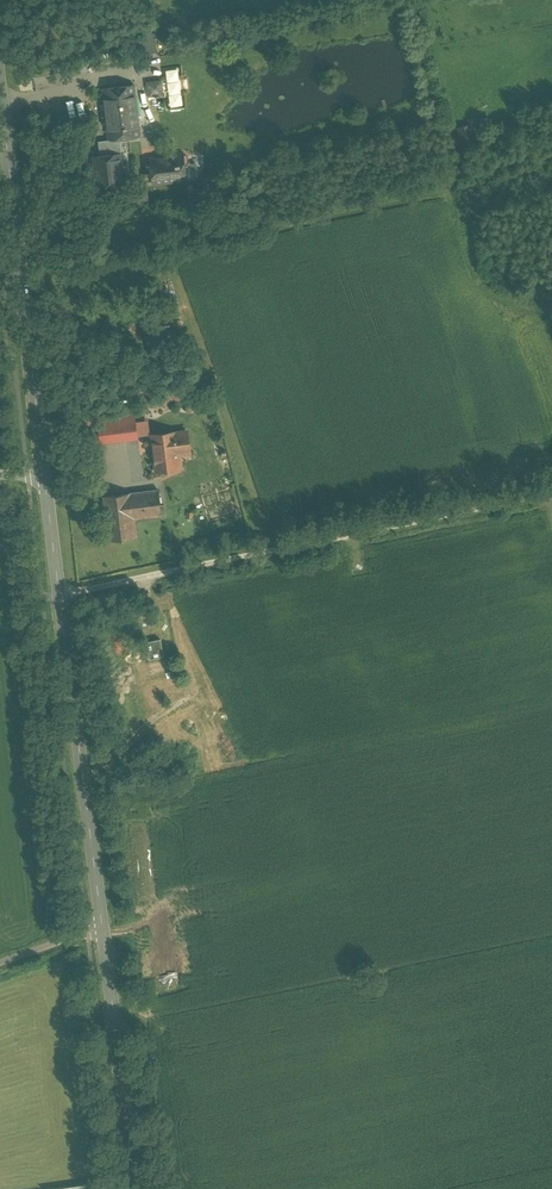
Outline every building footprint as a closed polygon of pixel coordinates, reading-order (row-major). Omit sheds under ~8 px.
[(164,82),(149,84),(151,99),(166,97),(164,82)] [(109,141),(101,143),(102,155),(94,156),(99,193),(129,189),(124,152),(123,142),(145,139),(138,85),(103,90),(105,109),(109,141)] [(192,180),(200,179),(199,164),(190,165),(189,154),(152,159),(155,187),(193,182),(192,180)] [(133,205),(151,202),(149,186),(131,188),(133,205)] [(137,411),(95,416),(99,447),(139,442),(141,454),(155,452),(153,436),(152,426),(139,428),(137,411)] [(191,432),(153,436),(155,452),(157,477),(184,474),(182,458),(194,457),(191,432)] [(164,493),(106,499),(110,541),(137,538),(135,521),(166,518),(164,493)]
